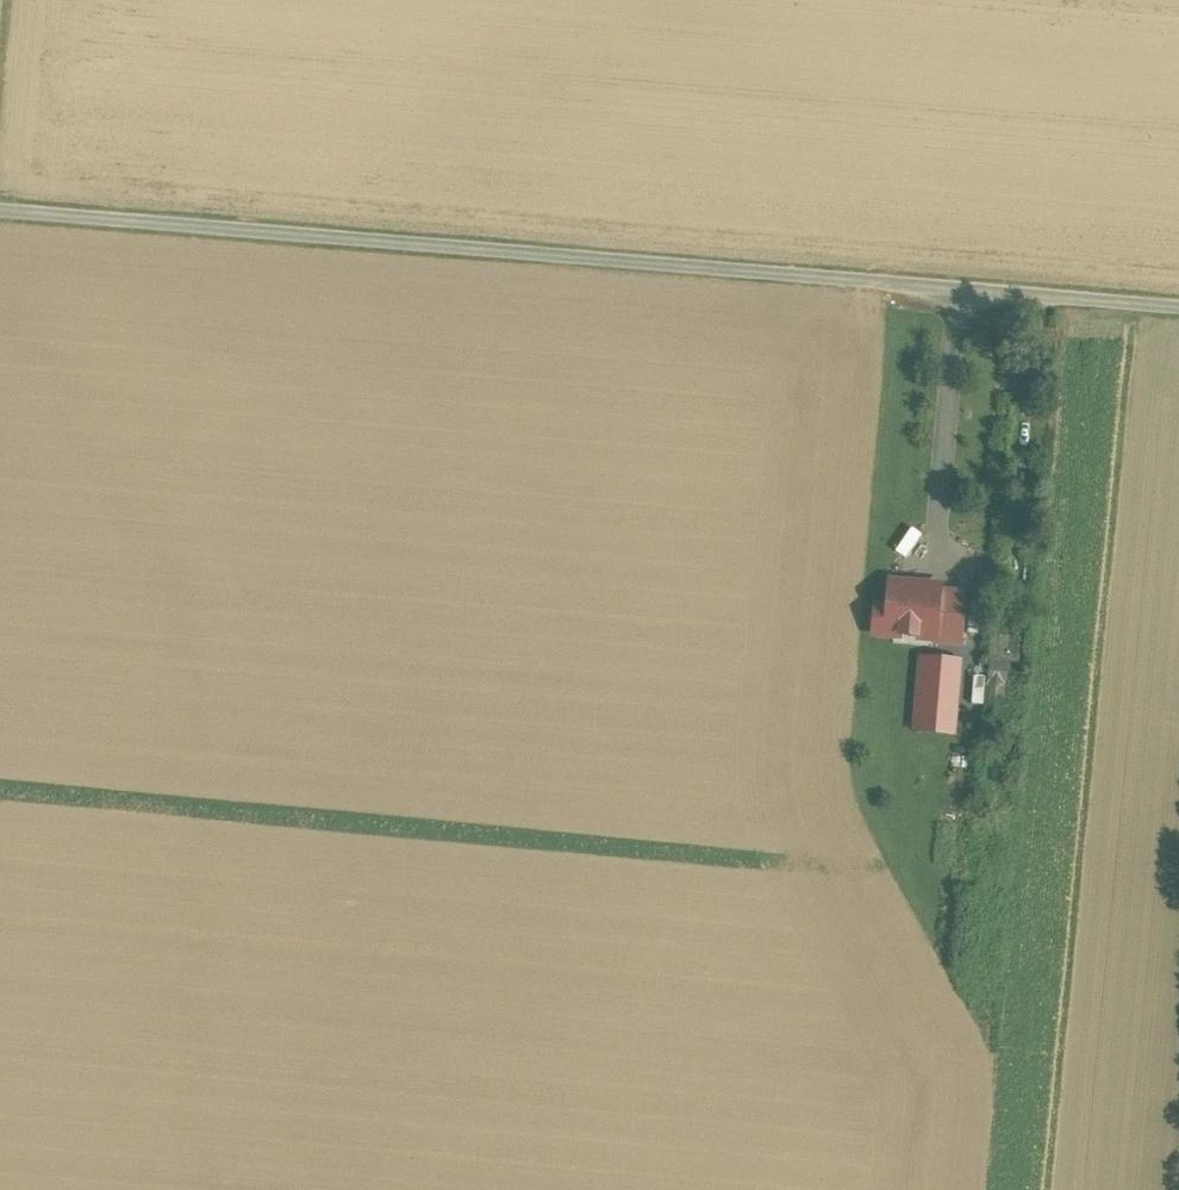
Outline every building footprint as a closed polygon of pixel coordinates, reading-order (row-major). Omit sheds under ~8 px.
[(943,587),(884,582),(882,610),(874,609),(871,638),(938,644),(938,640),(942,594),(943,587)] [(964,596),(942,594),(938,640),(960,642),(964,596)] [(1020,639),(990,636),(988,660),(989,660),(988,674),(986,674),(986,675),(988,676),(985,703),(1000,704),(1003,704),(1005,677),(1016,678),(1020,639)] [(918,730),(951,733),(958,665),(924,662),(918,730)] [(985,703),(984,703),(983,718),(999,719),(1000,704),(985,703)]
